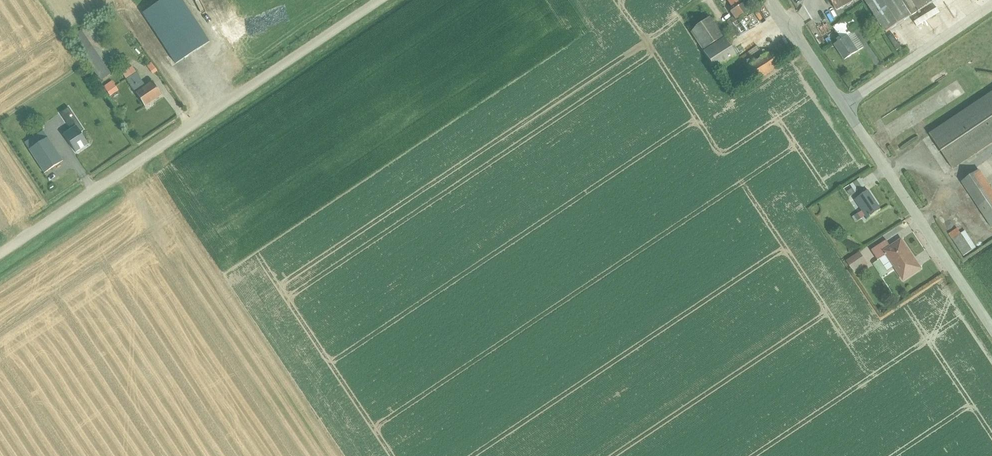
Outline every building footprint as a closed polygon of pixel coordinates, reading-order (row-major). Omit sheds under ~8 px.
[(209,42),(182,0),(162,0),(142,13),(176,64),(209,42)] [(735,20),(749,11),(743,3),(740,5),(737,0),(726,0),(733,9),(729,12),(733,17),(735,20)] [(837,11),(847,5),(849,9),(856,4),(854,0),(853,0),(831,0),(837,11)] [(886,32),(936,0),(864,0),(886,32)] [(852,15),(833,27),(842,40),(834,45),(844,60),(863,48),(853,32),(861,27),(852,15)] [(710,17),(690,32),(702,50),(723,37),(710,17)] [(735,20),(733,17),(726,21),(728,25),(727,26),(728,27),(727,29),(733,37),(739,33),(731,23),(735,20)] [(826,27),(818,30),(822,40),(830,37),(826,27)] [(893,34),(888,37),(897,51),(902,47),(893,34)] [(723,37),(702,51),(716,72),(738,58),(723,37)] [(766,54),(746,68),(756,81),(779,66),(771,54),(766,54)] [(145,106),(161,95),(152,82),(145,86),(136,73),(127,79),(145,106)] [(111,81),(105,86),(111,95),(117,90),(111,81)] [(930,135),(953,169),(991,142),(991,93),(930,135)] [(84,130),(68,107),(60,113),(71,129),(63,134),(75,152),(88,144),(80,132),(84,130)] [(47,137),(29,149),(44,173),(63,161),(47,137)] [(961,182),(991,228),(991,188),(980,170),(961,182)] [(853,188),(848,191),(851,196),(866,185),(860,177),(850,184),(853,188)] [(861,211),(852,217),(856,222),(865,216),(867,219),(881,209),(868,191),(854,200),(861,211)] [(957,228),(949,234),(963,255),(976,247),(965,230),(961,233),(957,228)] [(886,240),(871,250),(878,260),(873,263),(882,277),(888,272),(887,271),(893,267),(903,281),(919,270),(912,259),(914,258),(901,239),(891,247),(886,240)] [(860,251),(845,261),(854,274),(868,264),(860,251)] [(900,293),(891,300),(895,305),(904,298),(900,293)]
